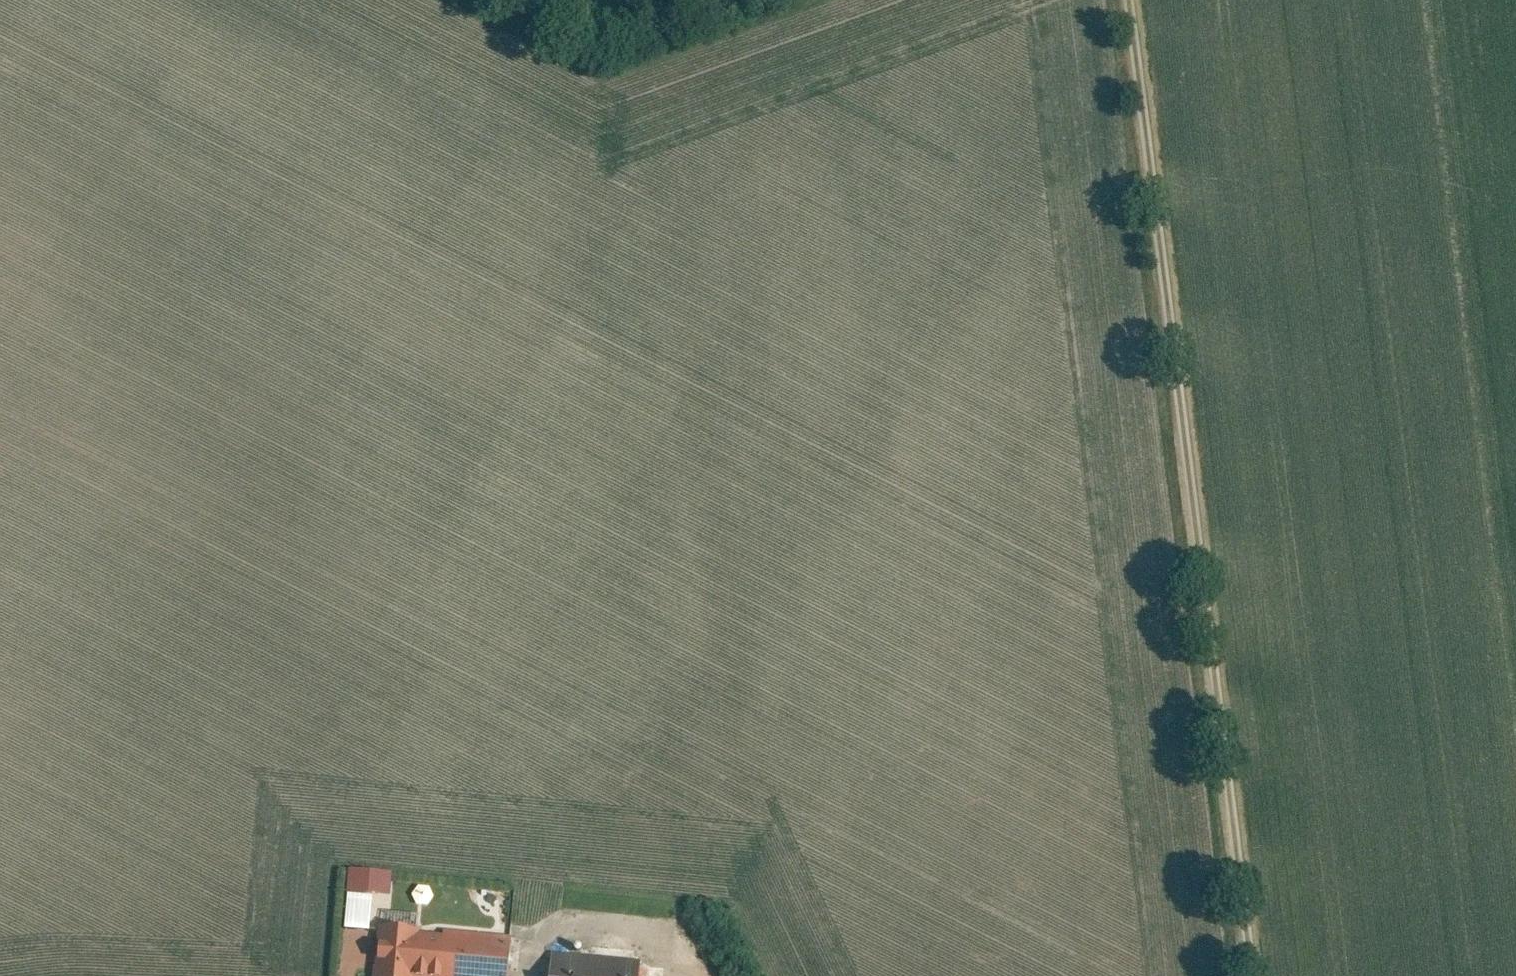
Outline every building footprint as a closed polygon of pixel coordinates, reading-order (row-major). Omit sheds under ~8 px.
[(389,896),(391,872),(347,869),(342,928),(368,930),(370,895),(389,896)] [(375,929),(371,975),(506,975),(509,940),(441,933),(441,938),(418,936),(419,933),(375,929)] [(549,953),(547,975),(637,975),(638,961),(549,953)]
